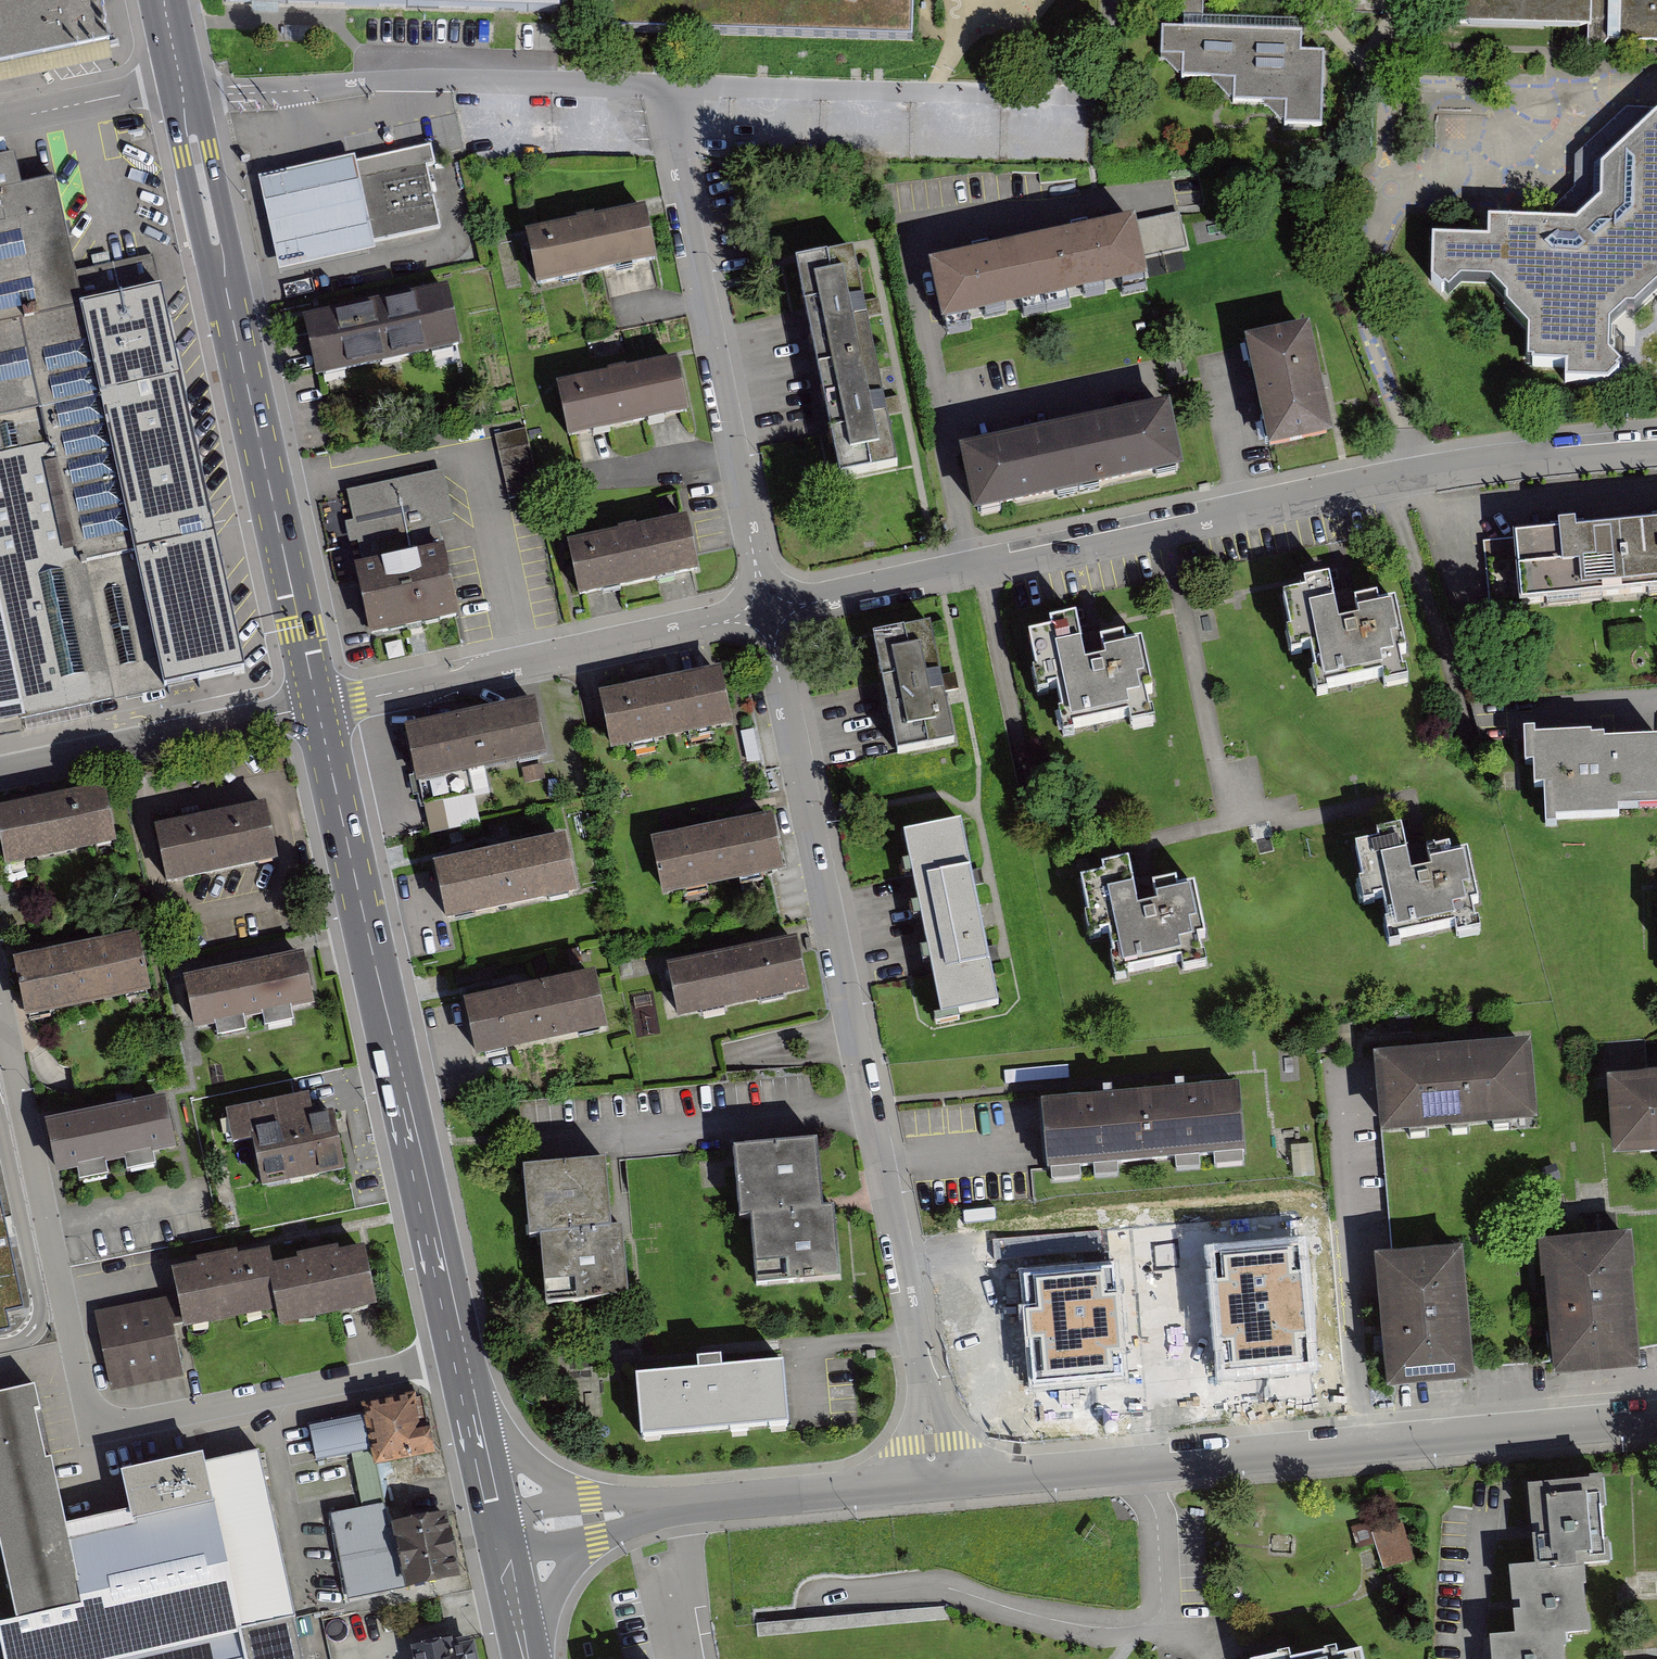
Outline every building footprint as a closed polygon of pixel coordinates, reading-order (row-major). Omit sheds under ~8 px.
[(113,41),(104,0),(0,0),(0,65),(113,41)] [(225,4),(601,15),(602,0),(225,0),(225,4)] [(611,35),(912,45),(914,0),(612,0),(611,35)] [(1208,1),(1185,0),(1184,34),(1162,34),(1162,61),(1184,62),(1183,83),(1236,84),(1235,107),(1285,108),(1284,132),(1324,133),(1326,57),(1304,56),(1305,27),(1207,24),(1208,1)] [(1459,24),(1590,32),(1589,50),(1604,51),(1611,43),(1656,44),(1656,0),(1459,0),(1459,24)] [(1601,169),(1600,203),(1576,225),(1488,222),(1487,242),(1432,240),(1431,285),(1442,296),(1445,294),(1449,298),(1462,286),(1490,286),(1506,303),(1506,312),(1528,336),(1527,367),(1532,367),(1532,371),(1565,372),(1564,387),(1609,389),(1621,378),(1618,375),(1622,372),(1610,358),(1611,329),(1628,313),(1635,314),(1656,293),(1656,116),(1601,169)] [(431,142),(356,158),(374,240),(441,226),(427,164),(435,163),(431,142)] [(376,249),(374,240),(356,158),(354,152),(257,173),(278,270),(376,249)] [(0,158),(0,721),(238,671),(157,289),(78,306),(52,181),(15,189),(8,156),(0,158)] [(642,212),(526,238),(538,293),(654,267),(642,212)] [(1180,214),(1137,223),(1144,258),(1187,249),(1180,214)] [(1136,218),(1032,241),(1046,302),(1149,280),(1144,258),(1137,223),(1136,218)] [(1032,241),(929,263),(942,325),(1046,302),(1032,241)] [(855,257),(796,267),(835,484),(895,473),(855,257)] [(448,287),(305,318),(317,372),(460,341),(448,287)] [(1269,454),(1334,441),(1310,330),(1245,344),(1269,454)] [(677,356),(558,380),(568,432),(688,408),(677,356)] [(1167,413),(964,455),(978,521),(1180,479),(1167,413)] [(525,428),(496,434),(509,499),(538,493),(525,428)] [(452,519),(441,468),(348,489),(354,518),(345,520),(349,541),(358,539),(362,559),(412,549),(407,528),(452,519)] [(687,518),(568,542),(578,593),(698,569),(687,518)] [(1490,538),(1495,603),(1656,589),(1656,524),(1490,538)] [(458,610),(443,542),(412,549),(362,559),(355,561),(371,629),(458,610)] [(1332,583),(1282,593),(1294,657),(1313,653),(1320,693),(1402,677),(1389,606),(1338,615),(1332,583)] [(1079,620),(1029,629),(1041,693),(1059,690),(1067,729),(1148,714),(1135,642),(1085,651),(1079,620)] [(932,626),(873,637),(894,751),(953,741),(932,626)] [(725,666),(595,696),(608,754),(738,724),(725,666)] [(531,696),(401,725),(414,783),(544,754),(531,696)] [(1530,735),(1530,767),(1545,767),(1546,817),(1612,816),(1612,807),(1656,806),(1656,745),(1605,746),(1605,734),(1530,735)] [(0,808),(0,841),(4,862),(115,841),(105,787),(0,808)] [(265,804),(155,827),(166,879),(275,856),(265,804)] [(774,811),(645,841),(658,899),(788,869),(774,811)] [(961,820),(901,831),(937,1015),(997,1004),(961,820)] [(1405,831),(1355,840),(1367,904),(1385,901),(1392,940),(1474,925),(1461,853),(1411,863),(1405,831)] [(563,836),(434,866),(447,924),(577,895),(563,836)] [(1129,867),(1079,876),(1091,941),(1110,937),(1117,976),(1199,961),(1186,889),(1135,899),(1129,867)] [(137,931),(10,956),(21,1012),(148,987),(137,931)] [(799,935),(670,964),(683,1022),(812,993),(799,935)] [(302,955),(183,979),(192,1027),(311,1003),(302,955)] [(592,973),(463,1002),(476,1060),(606,1031),(592,973)] [(269,1036),(296,1029),(294,1018),(266,1024),(269,1036)] [(1539,1128),(1531,1047),(1373,1062),(1380,1142),(1539,1128)] [(1611,1076),(1619,1157),(1656,1153),(1656,1071),(1611,1076)] [(1240,1082),(1043,1098),(1048,1162),(1245,1147),(1240,1082)] [(163,1096),(46,1119),(57,1170),(173,1148),(163,1096)] [(311,1097),(230,1108),(236,1144),(255,1142),(260,1182),(341,1170),(333,1112),(314,1115),(311,1097)] [(818,1142),(738,1149),(744,1218),(753,1217),(759,1286),(840,1279),(834,1210),(824,1210),(818,1142)] [(604,1160),(524,1167),(530,1236),(539,1235),(545,1303),(626,1296),(620,1227),(610,1228),(604,1160)] [(29,1329),(0,1185),(0,1335),(29,1329)] [(1342,1376),(1335,1215),(1298,1217),(1305,1378),(1342,1376)] [(1628,1238),(1542,1247),(1556,1385),(1643,1376),(1628,1238)] [(1461,1242),(1374,1251),(1389,1389),(1475,1380),(1461,1242)] [(177,1297),(98,1310),(111,1386),(183,1373),(175,1327),(273,1311),(276,1324),(378,1307),(369,1250),(272,1267),(269,1247),(171,1264),(177,1297)] [(1222,1253),(953,1275),(972,1377),(1044,1423),(1104,1419),(1105,1402),(1166,1398),(1167,1408),(1219,1405),(1224,1357),(1235,1357),(1222,1253)] [(782,1363),(638,1373),(642,1433),(786,1424),(782,1363)] [(0,1389),(0,1563),(13,1620),(0,1623),(0,1658),(300,1658),(253,1454),(204,1465),(202,1453),(118,1472),(126,1508),(64,1523),(32,1382),(0,1389)] [(367,1421),(311,1430),(316,1458),(366,1449),(370,1475),(430,1465),(419,1399),(364,1408),(367,1421)] [(1531,1487),(1536,1567),(1515,1569),(1520,1639),(1496,1641),(1498,1658),(1569,1658),(1567,1632),(1591,1630),(1587,1564),(1611,1562),(1605,1482),(1531,1487)] [(378,1511),(343,1516),(356,1597),(463,1581),(453,1514),(380,1525),(378,1511)] [(1388,1572),(1419,1559),(1402,1521),(1371,1535),(1388,1572)] [(472,1646),(453,1649),(452,1640),(412,1645),(414,1658),(474,1658),(472,1646)] [(1363,1652),(1338,1658),(1336,1649),(1324,1652),(1326,1657),(1314,1658),(1365,1658),(1363,1652)]
